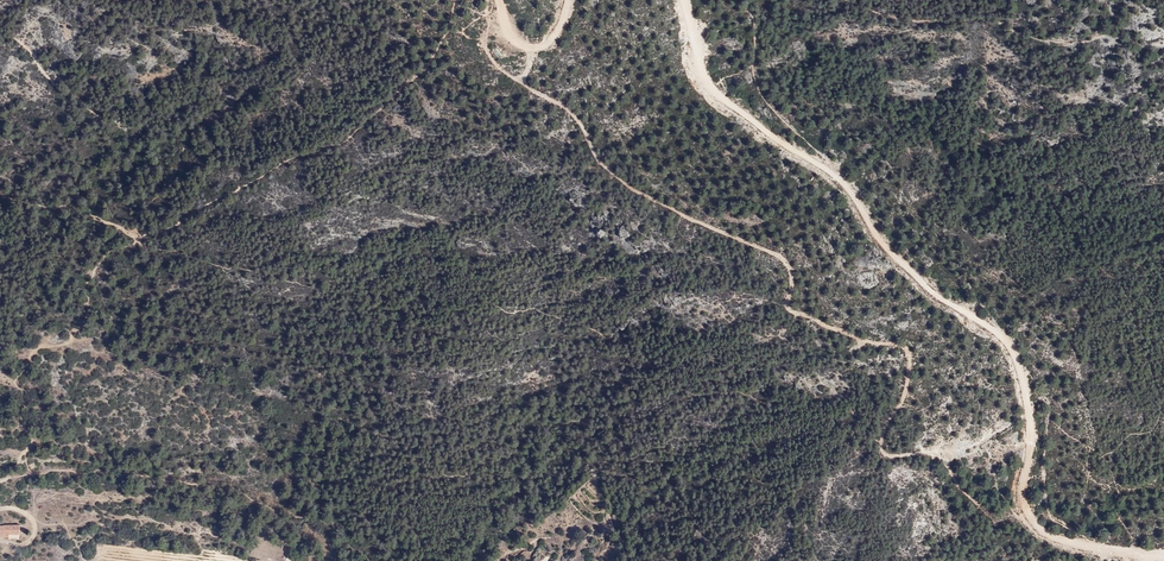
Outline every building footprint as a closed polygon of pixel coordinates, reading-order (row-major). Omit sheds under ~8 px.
[(21,532),(21,523),(0,524),(0,535),(10,535),(10,533),(21,532)]
